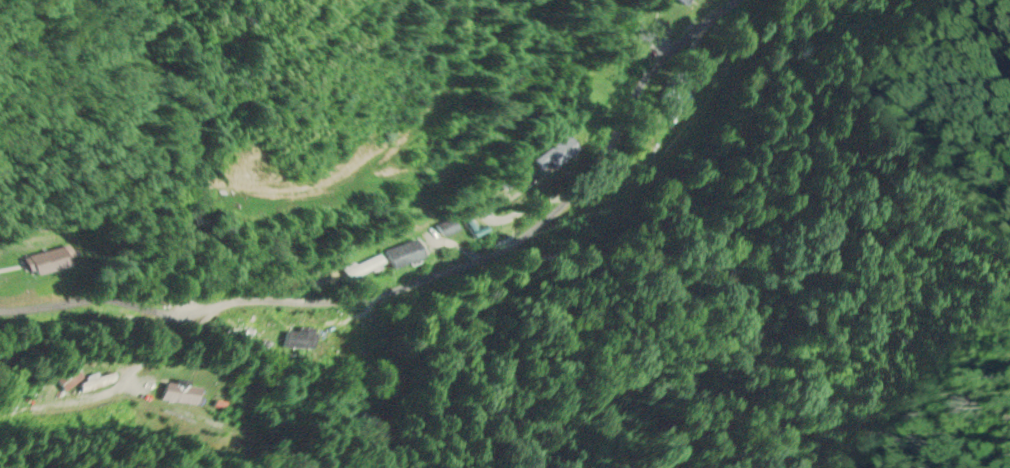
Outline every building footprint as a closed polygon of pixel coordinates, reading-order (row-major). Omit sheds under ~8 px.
[(682,10),(689,0),(667,0),(682,10)] [(437,240),(451,233),(447,223),(432,230),(437,240)] [(380,254),(387,272),(420,260),(413,242),(380,254)] [(23,280),(67,270),(63,250),(18,260),(23,280)] [(340,275),(344,285),(380,269),(376,259),(340,275)] [(260,326),(241,323),(237,347),(256,350),(260,326)] [(318,351),(318,331),(297,331),(297,351),(318,351)] [(47,381),(61,396),(76,381),(62,366),(47,381)]
